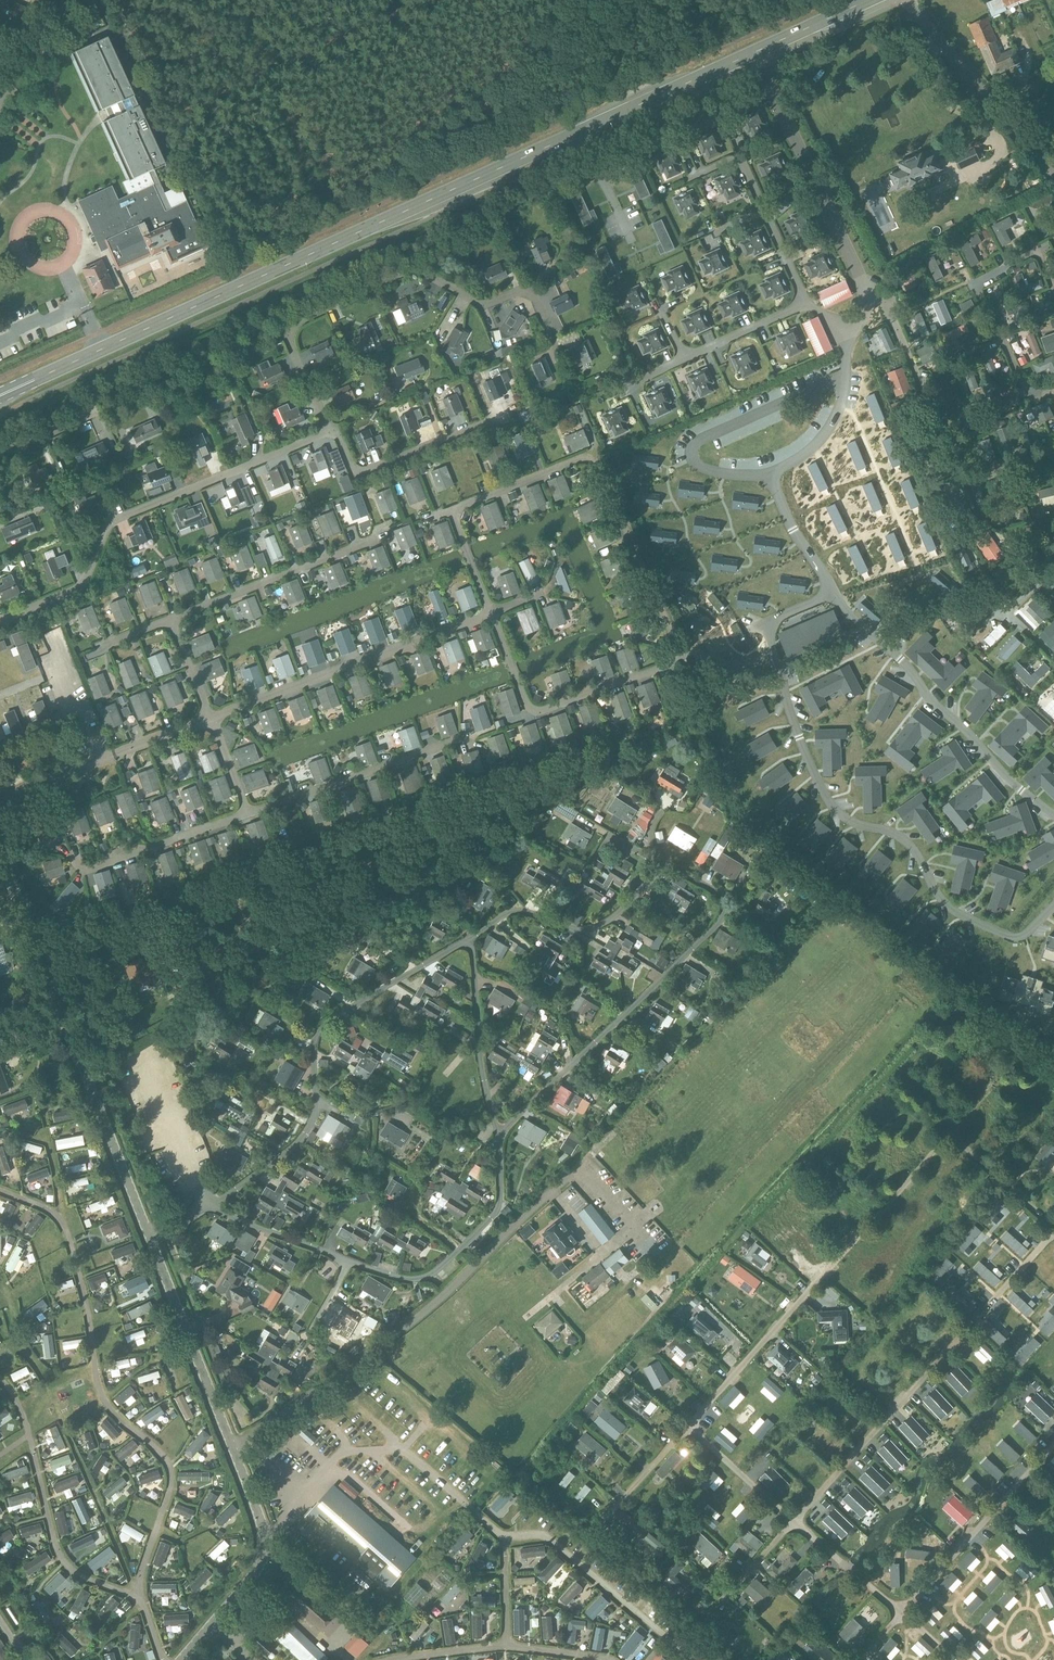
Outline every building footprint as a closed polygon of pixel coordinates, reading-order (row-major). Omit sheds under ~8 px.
[(26,8),(8,0),(4,0),(1,7),(22,16),(26,8)] [(992,17),(1005,12),(1006,15),(1011,13),(1009,9),(1030,0),(994,0),(987,3),(992,17)] [(980,47),(992,75),(1021,63),(1015,48),(1001,54),(996,41),(997,40),(987,18),(969,26),(979,48),(980,47)] [(109,37),(72,53),(130,181),(124,184),(129,195),(118,201),(112,187),(80,202),(95,235),(90,237),(93,244),(98,242),(99,245),(101,245),(103,249),(109,246),(117,265),(127,261),(129,265),(165,249),(171,263),(178,260),(179,261),(203,250),(203,249),(210,246),(208,242),(209,241),(206,235),(205,236),(198,221),(195,222),(187,203),(179,186),(165,192),(155,170),(166,165),(109,37)] [(994,78),(1004,99),(1015,94),(1006,73),(994,78)] [(759,128),(767,125),(760,110),(742,119),(748,133),(757,129),(757,130),(759,129),(759,128)] [(696,139),(703,154),(711,150),(712,151),(714,150),(713,149),(722,145),(715,131),(696,139)] [(961,170),(979,161),(978,159),(984,156),(977,140),(953,151),(955,156),(961,170)] [(672,168),(681,164),(674,150),(655,158),(662,173),(670,169),(671,170),(673,169),(672,168)] [(770,170),(774,179),(789,172),(780,153),(766,160),(769,168),(769,169),(770,171),(770,170)] [(932,174),(940,170),(934,156),(926,159),(923,153),(899,164),(902,170),(892,175),(898,189),(909,184),(909,186),(933,176),(932,174)] [(652,193),(639,165),(630,169),(643,198),(652,193)] [(715,180),(722,194),(730,191),(732,190),(740,186),(734,171),(715,180)] [(886,185),(880,189),(886,199),(893,195),(886,185)] [(674,199),(681,213),(689,209),(689,210),(691,209),(699,205),(693,190),(674,199)] [(595,220),(582,191),(573,195),(586,224),(595,220)] [(796,227),(800,235),(815,228),(806,210),(791,216),(795,225),(795,227),(796,227)] [(992,226),(1003,247),(1012,242),(1006,230),(1014,226),(1010,217),(992,226)] [(663,220),(652,225),(665,254),(676,250),(663,220)] [(761,230),(746,237),(750,246),(749,246),(750,248),(751,247),(755,256),(769,249),(761,230)] [(542,236),(533,240),(536,247),(531,249),(539,268),(545,265),(544,263),(552,259),(545,243),(549,242),(547,237),(543,238),(542,236)] [(976,246),(982,243),(978,236),(961,245),(972,267),(980,263),(973,250),(977,248),(976,246)] [(606,248),(596,252),(612,285),(622,280),(606,248)] [(706,258),(698,262),(705,276),(713,273),(714,275),(728,268),(720,249),(705,256),(706,258)] [(820,278),(834,271),(826,252),(811,259),(815,267),(814,268),(815,269),(816,269),(820,278)] [(116,289),(102,260),(82,269),(95,298),(116,289)] [(133,281),(147,276),(145,270),(153,267),(151,262),(130,270),(131,274),(123,276),(127,286),(134,284),(133,281)] [(483,271),(486,279),(487,279),(490,284),(508,277),(505,270),(503,271),(500,263),(483,271)] [(673,283),(676,292),(691,285),(683,266),(668,273),(672,281),(671,282),(672,284),(673,283)] [(147,270),(150,278),(158,274),(155,267),(147,270)] [(906,293),(920,284),(912,271),(898,280),(906,293)] [(774,298),(789,292),(780,273),(766,280),(770,288),(769,288),(770,290),(774,298)] [(1022,296),(1044,288),(1041,280),(1027,286),(1023,273),(1015,276),(1022,296)] [(825,307),(852,295),(845,281),(819,293),(825,307)] [(629,303),(633,311),(647,305),(639,286),(624,293),(628,301),(627,301),(628,303),(629,303)] [(733,317),(748,311),(739,292),(724,299),(728,307),(727,307),(728,309),(729,309),(733,317)] [(574,308),(570,299),(569,299),(567,294),(549,302),(552,308),(554,308),(557,315),(574,308)] [(416,300),(408,304),(406,298),(397,302),(403,317),(404,316),(407,322),(425,314),(422,307),(420,308),(416,300)] [(942,325),(951,321),(942,300),(933,304),(942,325)] [(1031,311),(1044,306),(1042,300),(1028,305),(1031,311)] [(1020,328),(1028,324),(1019,301),(1005,306),(1009,316),(1014,314),(1020,328)] [(1053,317),(1053,307),(1031,315),(1034,324),(1053,317)] [(696,334),(710,328),(702,309),(687,316),(691,324),(690,324),(691,326),(692,326),(696,334)] [(519,313),(518,314),(512,310),(498,329),(500,330),(493,332),(495,341),(510,337),(511,338),(526,317),(519,313)] [(818,356),(832,349),(818,318),(804,324),(818,356)] [(373,342),(378,340),(371,322),(364,324),(365,326),(357,330),(360,337),(353,339),(358,350),(373,343),(373,342)] [(966,324),(946,334),(954,350),(961,347),(957,338),(969,332),(966,324)] [(454,328),(441,350),(450,355),(452,351),(462,357),(464,352),(462,345),(468,334),(462,330),(461,332),(454,328)] [(795,328),(777,336),(784,351),(792,347),(792,348),(794,347),(794,346),(802,342),(795,328)] [(652,354),(667,347),(658,329),(644,335),(647,344),(648,346),(652,354)] [(1047,354),(1053,351),(1053,334),(1042,338),(1047,354)] [(575,348),(579,355),(573,357),(577,367),(592,360),(597,357),(589,340),(582,343),(583,344),(575,348)] [(1030,340),(1023,342),(1029,362),(1036,360),(1030,340)] [(327,341),(309,349),(312,356),(314,355),(317,362),(334,355),(330,346),(327,341)] [(917,350),(924,365),(939,358),(932,343),(917,350)] [(865,346),(860,352),(877,364),(881,357),(865,346)] [(750,349),(731,357),(738,372),(746,368),(746,369),(748,368),(748,367),(756,363),(750,349)] [(1034,365),(1038,375),(1050,369),(1053,377),(1053,356),(1034,365)] [(538,382),(547,378),(552,375),(545,357),(538,360),(539,362),(531,365),(538,382)] [(423,366),(421,366),(418,359),(394,367),(397,376),(404,374),(406,379),(425,372),(423,366)] [(278,363),(271,366),(269,360),(258,365),(265,380),(266,379),(268,385),(286,377),(284,370),(281,371),(278,363)] [(707,368),(688,377),(695,391),(703,387),(703,388),(705,387),(713,383),(707,368)] [(492,379),(486,381),(494,400),(501,397),(500,395),(508,392),(504,384),(510,381),(506,372),(500,374),(500,375),(491,379),(492,379)] [(903,372),(891,377),(897,393),(901,392),(902,394),(906,392),(905,390),(909,389),(903,372)] [(333,399),(335,398),(338,406),(355,399),(351,390),(349,385),(330,393),(333,399)] [(662,406),(671,402),(664,388),(645,396),(652,411),(660,407),(661,408),(663,407),(662,406)] [(999,415),(1021,405),(1017,396),(1004,402),(999,392),(990,396),(999,415)] [(456,393),(447,397),(448,398),(442,400),(450,418),(456,415),(455,413),(463,410),(456,393)] [(874,394),(866,398),(875,419),(883,416),(874,394)] [(1048,402),(1033,408),(1040,424),(1053,418),(1053,416),(1048,402)] [(287,404),(278,408),(284,423),(285,422),(287,428),(305,420),(303,414),(301,415),(297,407),(290,410),(287,404)] [(620,426),(628,422),(621,407),(603,416),(610,431),(618,427),(620,426)] [(974,407),(960,413),(966,427),(980,421),(974,407)] [(417,420),(423,418),(419,409),(404,414),(404,415),(399,417),(406,436),(413,433),(412,432),(420,429),(417,420)] [(908,411),(899,414),(908,437),(917,434),(908,411)] [(246,438),(254,435),(245,413),(236,417),(236,418),(231,420),(243,447),(249,444),(246,438)] [(159,426),(158,426),(155,419),(130,430),(136,443),(162,432),(159,426)] [(1007,427),(997,430),(1005,454),(1015,451),(1007,427)] [(380,435),(373,438),(369,429),(360,432),(360,433),(355,435),(362,453),(369,450),(369,449),(375,447),(375,448),(384,445),(380,435)] [(529,429),(513,436),(522,458),(538,451),(529,429)] [(585,430),(565,437),(570,453),(590,445),(585,430)] [(203,457),(211,454),(202,433),(193,437),(188,440),(199,466),(206,463),(203,457)] [(891,438),(882,441),(891,463),(900,460),(891,438)] [(855,441),(847,445),(856,467),(865,463),(855,441)] [(81,452),(85,460),(86,460),(88,465),(110,455),(108,449),(106,450),(102,442),(81,452)] [(510,464),(502,443),(485,450),(493,470),(510,464)] [(315,461),(309,464),(312,474),(318,471),(327,467),(333,465),(326,447),(319,449),(320,451),(312,454),(315,461)] [(659,470),(660,458),(636,454),(634,466),(659,470)] [(816,463),(808,467),(818,488),(826,484),(816,463)] [(45,467),(39,470),(37,464),(26,468),(32,483),(33,483),(35,488),(54,481),(51,474),(49,475),(45,467)] [(164,467),(157,469),(155,464),(145,468),(150,483),(151,482),(153,488),(172,480),(169,474),(167,475),(164,467)] [(271,480),(265,482),(269,491),(271,497),(292,489),(289,483),(282,464),(275,467),(276,469),(268,472),(271,480)] [(454,486),(447,466),(430,473),(438,492),(454,486)] [(1027,472),(1021,474),(1026,488),(1044,482),(1041,474),(1029,478),(1027,472)] [(548,481),(556,501),(572,495),(565,475),(548,481)] [(408,499),(423,493),(417,478),(402,484),(408,499)] [(1003,502),(1011,499),(1003,479),(1002,480),(1001,479),(997,481),(997,482),(996,482),(1003,502)] [(909,480),(901,483),(910,505),(918,501),(909,480)] [(706,486),(683,482),(681,494),(704,498),(706,486)] [(248,486),(240,489),(237,483),(231,485),(232,487),(224,490),(227,499),(221,501),(225,509),(238,504),(239,506),(247,502),(248,506),(255,503),(248,486)] [(872,483),(863,486),(872,508),(881,504),(872,483)] [(548,505),(539,484),(523,491),(531,511),(548,505)] [(1053,495),(1053,487),(1038,490),(1040,498),(1053,495)] [(375,495),(382,515),(398,509),(390,489),(375,495)] [(203,506),(220,501),(217,491),(200,495),(203,506)] [(361,491),(345,497),(353,520),(369,514),(361,491)] [(661,494),(638,491),(636,503),(660,506),(661,494)] [(760,497),(737,494),(735,506),(758,509),(760,497)] [(95,495),(78,503),(81,511),(82,511),(85,516),(102,509),(99,502),(98,502),(95,495)] [(584,525),(606,515),(598,499),(577,509),(584,525)] [(965,516),(956,520),(959,528),(975,520),(965,499),(959,502),(965,516)] [(505,525),(496,501),(480,507),(489,531),(505,525)] [(835,504),(827,508),(837,529),(845,525),(835,504)] [(194,506),(173,514),(179,528),(202,519),(199,512),(197,513),(194,506)] [(341,532),(333,511),(317,517),(325,538),(341,532)] [(33,522),(31,522),(29,517),(7,526),(10,533),(12,532),(15,539),(36,531),(33,522)] [(722,522),(698,518),(696,530),(720,534),(722,522)] [(132,527),(135,535),(130,537),(129,536),(123,538),(128,548),(148,541),(147,540),(153,538),(145,520),(139,522),(139,524),(132,527)] [(431,527),(432,528),(439,549),(455,544),(447,521),(431,527)] [(312,543),(305,523),(289,529),(296,549),(312,543)] [(926,523),(917,526),(926,548),(935,545),(926,523)] [(418,545),(410,525),(394,531),(401,551),(418,545)] [(598,550),(617,540),(610,525),(591,535),(598,550)] [(678,533),(655,530),(653,541),(677,545),(678,533)] [(1006,557),(988,531),(974,540),(992,567),(1006,557)] [(894,533),(885,537),(894,558),(903,555),(894,533)] [(273,562),(283,558),(274,535),(264,539),(273,562)] [(781,541),(757,537),(755,549),(779,553),(781,541)] [(1034,543),(1032,545),(1029,542),(1022,548),(1038,568),(1045,562),(1035,549),(1037,547),(1034,543)] [(230,551),(238,572),(255,565),(247,545),(230,551)] [(856,545),(848,549),(858,571),(866,566),(856,545)] [(391,566),(383,546),(366,552),(374,572),(391,566)] [(607,578),(627,569),(620,554),(600,562),(607,578)] [(738,559),(715,556),(713,568),(737,571),(738,559)] [(55,577),(63,574),(56,557),(47,560),(47,561),(42,563),(49,582),(56,579),(55,577)] [(225,577),(217,558),(201,564),(209,584),(225,577)] [(520,563),(524,573),(523,573),(529,586),(539,581),(532,566),(531,567),(527,560),(520,563)] [(348,583),(340,562),(324,568),(332,589),(348,583)] [(572,589),(564,569),(559,567),(555,576),(557,582),(555,583),(556,587),(560,589),(560,590),(569,594),(572,589)] [(196,589),(188,568),(171,574),(179,595),(196,589)] [(697,572),(673,569),(672,581),(695,584),(697,572)] [(521,592),(514,572),(497,577),(504,598),(521,592)] [(959,588),(940,572),(932,581),(951,598),(959,588)] [(16,585),(11,575),(1,579),(3,584),(0,586),(0,593),(3,601),(20,594),(16,585)] [(1039,589),(1045,596),(1053,587),(1053,576),(1039,589)] [(806,580),(782,577),(781,588),(804,592),(806,580)] [(305,599),(298,579),(282,584),(289,605),(305,599)] [(163,602),(155,582),(139,587),(146,608),(163,602)] [(636,584),(616,592),(623,608),(643,599),(636,584)] [(462,611),(477,606),(472,591),(457,597),(462,611)] [(682,594),(677,600),(691,611),(696,605),(682,594)] [(714,594),(708,598),(719,612),(725,607),(714,594)] [(765,597),(742,594),(740,606),(763,609),(765,597)] [(245,617),(259,611),(254,597),(239,602),(245,617)] [(117,624),(133,618),(124,598),(109,604),(117,624)] [(885,615),(866,599),(858,607),(877,624),(885,615)] [(567,623),(560,602),(543,608),(550,629),(567,623)] [(76,612),(84,632),(101,625),(92,605),(76,612)] [(828,605),(781,632),(794,654),(842,629),(828,605)] [(522,629),(537,623),(532,608),(517,614),(522,629)] [(418,627),(412,610),(397,616),(403,632),(418,627)] [(651,615),(629,624),(636,640),(657,631),(651,615)] [(972,633),(984,626),(980,620),(968,626),(972,633)] [(1043,630),(1053,642),(1053,620),(1043,630)] [(387,639),(381,622),(365,627),(372,644),(387,639)] [(737,623),(731,626),(739,643),(746,639),(737,623)] [(986,639),(983,642),(989,648),(1006,630),(1000,624),(989,636),(987,634),(984,637),(986,639)] [(495,647),(488,627),(472,633),(479,653),(495,647)] [(357,650),(351,633),(335,639),(341,655),(357,650)] [(209,634),(189,642),(195,658),(215,650),(209,634)] [(999,653),(1005,659),(1018,645),(1019,646),(1022,643),(1014,636),(999,653)] [(933,647),(923,637),(906,653),(917,664),(918,663),(928,653),(933,647)] [(466,659),(458,639),(442,645),(449,665),(466,659)] [(720,640),(702,643),(704,650),(722,647),(720,640)] [(326,661),(320,644),(303,650),(310,667),(326,661)] [(641,667),(634,646),(616,652),(623,673),(641,667)] [(416,671),(432,665),(426,650),(410,656),(416,671)] [(172,671),(164,652),(148,658),(156,678),(172,671)] [(944,668),(928,653),(918,663),(933,679),(944,668)] [(615,676),(608,656),(592,661),(598,681),(615,676)] [(205,682),(225,674),(219,659),(199,667),(205,682)] [(274,665),(279,679),(294,674),(289,659),(274,665)] [(395,661),(379,667),(385,683),(401,677),(395,661)] [(743,661),(736,664),(743,680),(750,678),(743,661)] [(766,662),(759,664),(763,681),(770,680),(766,662)] [(1032,675),(1017,662),(1011,668),(1031,688),(1051,669),(1045,662),(1032,675)] [(944,690),(960,673),(949,663),(944,668),(933,679),(944,690)] [(126,688),(139,683),(135,673),(134,673),(130,665),(120,669),(124,680),(123,680),(126,688)] [(248,691),(264,685),(257,665),(241,671),(248,691)] [(723,665),(716,667),(720,684),(727,683),(723,665)] [(848,666),(834,673),(835,673),(842,687),(841,687),(845,693),(852,690),(858,686),(848,666)] [(575,690),(568,670),(551,675),(558,696),(575,690)] [(835,673),(815,683),(822,697),(841,687),(842,687),(835,673)] [(1001,687),(983,673),(974,685),(980,690),(992,699),(1001,687)] [(111,694),(103,674),(88,680),(96,700),(111,694)] [(369,689),(363,674),(349,679),(354,694),(369,689)] [(678,674),(663,680),(669,694),(684,689),(678,674)] [(883,677),(875,690),(882,694),(895,702),(899,695),(903,688),(883,677)] [(160,687),(166,702),(180,696),(174,681),(160,687)] [(652,683),(638,689),(643,704),(658,698),(652,683)] [(815,683),(801,690),(812,710),(819,707),(825,703),(822,697),(815,683)] [(340,705),(333,685),(317,691),(324,711),(340,705)] [(513,689),(499,693),(507,718),(521,713),(513,689)] [(979,717),(992,699),(980,690),(967,708),(979,717)] [(136,712),(151,707),(145,692),(130,698),(136,712)] [(613,705),(614,705),(618,716),(629,712),(626,704),(627,703),(623,693),(611,698),(613,705)] [(882,694),(871,713),(884,721),(895,702),(882,694)] [(294,717),(309,711),(304,696),(288,702),(294,717)] [(762,701),(741,711),(745,718),(748,725),(769,714),(762,701)] [(97,706),(107,730),(123,723),(115,703),(103,708),(102,704),(97,706)] [(600,719),(595,704),(580,709),(585,724),(600,719)] [(1043,723),(1026,707),(1015,718),(1016,719),(1027,729),(1032,734),(1043,723)] [(282,728),(275,708),(258,714),(265,734),(282,728)] [(492,727),(486,711),(472,716),(477,732),(492,727)] [(918,711),(909,723),(921,733),(927,737),(932,731),(936,725),(918,711)] [(550,719),(556,734),(570,729),(565,714),(550,719)] [(452,718),(436,723),(442,738),(458,733),(452,718)] [(1012,745),(1027,729),(1016,719),(1001,735),(1012,745)] [(909,723),(896,741),(908,750),(921,733),(909,723)] [(520,729),(525,744),(540,739),(535,724),(520,729)] [(398,732),(405,752),(422,746),(415,726),(398,732)] [(839,731),(816,731),(817,746),(825,746),(840,746),(840,738),(839,731)] [(511,754),(504,734),(488,739),(494,760),(511,754)] [(769,734),(749,746),(753,753),(756,759),(776,747),(769,734)] [(1018,750),(1012,745),(1001,735),(1000,735),(990,746),(1007,761),(1018,750)] [(51,741),(51,742),(40,746),(44,757),(52,754),(53,755),(63,751),(58,738),(51,741)] [(895,740),(886,752),(904,766),(909,760),(914,754),(908,750),(896,741),(895,740)] [(955,741),(942,749),(946,756),(955,769),(967,760),(955,741)] [(354,747),(361,767),(378,762),(371,742),(354,747)] [(239,766),(259,760),(254,744),(234,751),(239,766)] [(840,746),(825,746),(825,769),(833,769),(840,768),(840,746)] [(214,752),(199,758),(205,773),(219,767),(214,752)] [(463,756),(467,772),(482,767),(478,752),(463,756)] [(946,756),(928,768),(936,781),(955,769),(946,756)] [(308,763),(316,784),(333,778),(325,757),(308,763)] [(437,779),(448,776),(445,767),(446,767),(443,757),(430,761),(433,769),(434,769),(437,779)] [(186,758),(173,763),(179,780),(192,776),(186,758)] [(1041,784),(1052,773),(1041,762),(1025,779),(1035,790),(1041,784)] [(677,796),(686,782),(677,777),(680,771),(670,764),(660,781),(672,788),(669,792),(668,791),(660,804),(669,810),(677,796)] [(784,765),(765,778),(769,784),(774,791),(792,777),(784,765)] [(420,781),(414,767),(400,772),(405,787),(420,781)] [(138,773),(145,795),(162,789),(155,768),(138,773)] [(880,768),(856,768),(857,784),(865,783),(880,783),(880,775),(880,768)] [(264,769),(242,776),(248,793),(269,786),(264,769)] [(1052,773),(1041,784),(1053,797),(1053,776),(1052,773)] [(984,774),(972,784),(973,785),(983,797),(987,802),(999,793),(984,774)] [(208,782),(216,802),(233,796),(225,775),(208,782)] [(382,778),(367,783),(372,798),(387,793),(382,778)] [(880,783),(865,783),(865,806),(880,805),(880,783)] [(973,785),(956,798),(966,811),(983,797),(973,785)] [(180,792),(186,807),(200,801),(194,786),(180,792)] [(345,808),(359,803),(354,788),(339,793),(345,808)] [(116,796),(125,820),(139,814),(130,791),(116,796)] [(798,794),(780,809),(785,815),(790,820),(808,806),(798,794)] [(637,811),(616,797),(608,810),(629,824),(637,811)] [(917,797),(898,811),(907,823),(913,818),(925,810),(917,797)] [(156,818),(171,812),(165,798),(150,804),(156,818)] [(309,803),(316,824),(332,818),(326,798),(309,803)] [(955,798),(944,808),(959,826),(970,816),(966,811),(956,798),(955,798)] [(92,806),(100,827),(116,820),(108,800),(92,806)] [(1025,803),(1010,808),(1013,816),(1018,830),(1033,825),(1025,803)] [(714,810),(707,805),(700,813),(707,819),(714,810)] [(283,820),(284,820),(288,832),(299,828),(296,819),(297,819),(294,809),(281,813),(283,820)] [(73,830),(88,825),(83,810),(68,815),(73,830)] [(925,810),(913,818),(926,837),(938,828),(925,810)] [(1013,816),(992,823),(997,837),(1018,830),(1013,816)] [(56,819),(35,826),(40,843),(61,836),(56,819)] [(270,840),(263,819),(247,825),(253,845),(270,840)] [(818,820),(804,838),(810,843),(815,848),(830,830),(818,820)] [(727,829),(718,844),(712,855),(719,859),(713,868),(735,881),(744,865),(722,852),(723,851),(729,854),(733,848),(727,844),(734,833),(738,826),(731,822),(727,828),(727,829)] [(663,823),(655,832),(661,838),(669,829),(663,823)] [(568,843),(576,848),(577,844),(585,849),(593,836),(577,826),(570,839),(570,840),(568,843)] [(697,840),(676,826),(668,839),(689,853),(697,840)] [(242,850),(235,829),(218,835),(225,855),(242,850)] [(1044,836),(1048,843),(1053,852),(1053,830),(1044,836)] [(661,839),(653,840),(655,852),(663,851),(661,839)] [(716,841),(712,839),(706,850),(697,864),(701,867),(710,854),(709,853),(716,841)] [(845,839),(830,856),(836,861),(842,866),(856,848),(845,839)] [(208,855),(203,840),(189,845),(193,860),(208,855)] [(1048,843),(1029,854),(1037,867),(1053,857),(1053,852),(1048,843)] [(955,847),(952,861),(959,863),(974,867),(977,852),(955,847)] [(879,851),(864,869),(870,873),(876,878),(890,860),(879,851)] [(171,852),(158,856),(161,863),(162,863),(165,874),(176,871),(173,862),(174,862),(171,852)] [(61,859),(43,863),(48,880),(65,875),(61,859)] [(604,885),(609,888),(613,881),(622,886),(635,864),(628,860),(622,868),(616,864),(604,885)] [(126,866),(132,887),(149,882),(143,861),(126,866)] [(959,863),(954,885),(969,889),(974,867),(959,863)] [(996,865),(991,879),(998,882),(1013,887),(1018,873),(996,865)] [(551,883),(555,878),(540,869),(538,872),(539,872),(536,879),(527,872),(523,878),(546,892),(551,883)] [(110,870),(94,875),(99,890),(114,886),(110,870)] [(573,896),(578,887),(582,882),(567,873),(565,876),(567,877),(563,883),(555,878),(551,883),(573,896)] [(609,888),(604,885),(595,880),(591,887),(582,882),(578,887),(601,901),(609,888)] [(904,880),(890,898),(896,903),(901,907),(916,890),(904,880)] [(695,895),(673,882),(670,887),(678,892),(673,900),(687,908),(695,895)] [(998,882),(991,903),(1006,908),(1013,887),(998,882)] [(72,883),(55,903),(62,909),(79,889),(72,883)] [(497,895),(482,886),(474,899),(490,908),(497,895)] [(769,900),(772,894),(767,891),(757,907),(763,911),(758,921),(765,925),(777,905),(769,900)] [(846,919),(843,923),(834,916),(824,931),(832,937),(841,924),(849,929),(852,924),(846,919)] [(441,939),(450,926),(435,917),(424,937),(429,941),(433,934),(441,939)] [(622,933),(636,942),(637,940),(650,948),(659,934),(652,929),(651,930),(645,926),(640,934),(634,930),(630,936),(623,932),(622,933)] [(955,931),(940,949),(946,954),(952,958),(966,941),(955,931)] [(629,954),(636,942),(622,933),(610,954),(615,957),(620,949),(629,954)] [(734,955),(741,942),(726,933),(718,946),(734,955)] [(1049,933),(1042,956),(1053,960),(1053,935),(1049,933)] [(543,934),(540,940),(546,944),(541,952),(550,957),(549,958),(554,962),(564,946),(543,934)] [(829,937),(823,941),(830,953),(837,950),(829,937)] [(509,947),(494,938),(486,951),(501,960),(509,947)] [(864,940),(851,950),(856,957),(870,946),(864,940)] [(811,946),(804,952),(819,969),(826,963),(811,946)] [(7,971),(8,971),(8,970),(14,969),(12,952),(4,954),(2,948),(0,949),(0,974),(7,971)] [(791,957),(797,964),(804,957),(798,951),(791,957)] [(615,957),(610,954),(608,957),(599,952),(591,965),(598,970),(599,969),(605,973),(610,965),(614,960),(615,957)] [(614,960),(610,965),(622,973),(623,970),(631,975),(638,963),(631,959),(631,960),(624,956),(619,963),(614,960)] [(538,977),(552,985),(558,974),(550,969),(554,962),(549,958),(538,977)] [(887,958),(875,970),(881,975),(892,963),(887,958)] [(150,963),(143,966),(140,959),(125,965),(131,979),(132,978),(137,988),(144,985),(146,990),(152,987),(150,982),(148,978),(155,975),(153,968),(150,963)] [(367,983),(375,969),(360,960),(352,974),(367,983)] [(801,985),(808,979),(792,962),(785,968),(801,985)] [(699,989),(706,976),(692,967),(684,980),(699,989)] [(454,992),(462,977),(450,970),(445,978),(437,974),(433,980),(441,983),(454,992)] [(1021,979),(1005,974),(998,998),(1012,1002),(1013,1000),(1025,1004),(1034,976),(1023,973),(1021,979)] [(441,983),(433,980),(426,976),(415,997),(420,1000),(426,989),(435,994),(441,983)] [(1034,976),(1025,1004),(1037,1007),(1036,1010),(1050,1015),(1053,1002),(1053,990),(1042,986),(1044,980),(1034,976)] [(869,998),(874,991),(854,977),(849,984),(869,998)] [(588,994),(592,988),(581,981),(578,988),(588,994)] [(301,995),(321,1009),(330,996),(310,982),(301,995)] [(786,1003),(791,998),(777,984),(771,990),(786,1003)] [(508,1014),(516,1000),(500,991),(492,1004),(508,1014)] [(420,1000),(415,997),(413,1000),(405,994),(395,1010),(408,1019),(414,1010),(417,1004),(420,1000)] [(851,1018),(857,1012),(839,996),(833,1002),(851,1018)] [(592,1021),(600,1007),(584,998),(576,1011),(592,1021)] [(417,1004),(414,1010),(433,1022),(443,1008),(428,1000),(423,1008),(417,1004)] [(664,1021),(670,1011),(656,1002),(643,1024),(650,1029),(652,1026),(657,1029),(663,1020),(664,1021)] [(759,1030),(765,1024),(751,1010),(745,1016),(759,1030)] [(269,1038),(276,1042),(283,1029),(277,1026),(280,1021),(264,1011),(257,1024),(272,1034),(269,1038)] [(825,1016),(819,1021),(832,1035),(837,1030),(825,1016)] [(888,1028),(901,1038),(905,1033),(892,1022),(888,1028)] [(669,1023),(662,1033),(668,1037),(675,1027),(669,1023)] [(531,1052),(545,1060),(558,1038),(544,1030),(531,1052)] [(735,1053),(741,1048),(726,1032),(721,1037),(735,1053)] [(805,1032),(800,1037),(815,1052),(820,1048),(805,1032)] [(227,1060),(236,1045),(217,1033),(213,1038),(220,1042),(214,1051),(227,1060)] [(358,1049),(351,1045),(342,1040),(333,1053),(348,1062),(352,1053),(361,1058),(364,1053),(358,1049)] [(883,1058),(887,1053),(874,1040),(869,1045),(883,1058)] [(503,1065),(507,1058),(518,1064),(522,1058),(496,1043),(489,1057),(503,1065)] [(380,1059),(383,1053),(369,1045),(364,1053),(361,1058),(361,1059),(357,1065),(371,1073),(380,1059)] [(619,1049),(618,1050),(612,1046),(598,1069),(603,1072),(608,1064),(617,1070),(622,1060),(626,1062),(631,1054),(624,1050),(619,1049)] [(383,1053),(380,1059),(400,1072),(408,1057),(393,1049),(389,1057),(383,1053)] [(797,1074),(805,1069),(793,1051),(785,1056),(797,1074)] [(522,1066),(536,1075),(545,1060),(531,1052),(522,1066)] [(721,1068),(715,1055),(710,1058),(707,1052),(700,1055),(708,1074),(721,1068)] [(849,1066),(860,1072),(863,1067),(852,1061),(849,1066)] [(277,1076),(293,1085),(300,1072),(285,1063),(277,1076)] [(359,1093),(371,1073),(357,1065),(345,1085),(359,1093)] [(0,1067),(0,1093),(8,1090),(0,1067)] [(696,1092),(701,1086),(686,1070),(680,1075),(696,1092)] [(770,1090),(775,1085),(771,1080),(765,1085),(770,1090)] [(575,1111),(583,1098),(567,1088),(559,1101),(575,1111)] [(245,1104),(237,1100),(235,1104),(228,1101),(226,1104),(217,1099),(214,1105),(228,1113),(227,1114),(236,1119),(245,1104)] [(139,1104),(129,1108),(131,1113),(141,1109),(139,1104)] [(807,1115),(822,1128),(828,1121),(813,1108),(807,1115)] [(283,1135),(291,1122),(277,1114),(265,1133),(270,1136),(273,1131),(283,1135)] [(343,1142),(351,1129),(334,1119),(326,1132),(343,1142)] [(539,1145),(547,1132),(526,1119),(518,1132),(539,1145)] [(401,1148),(409,1135),(388,1122),(380,1135),(401,1148)] [(792,1131),(805,1142),(810,1136),(797,1125),(792,1131)] [(58,1149),(83,1144),(82,1135),(56,1140),(58,1149)] [(563,1149),(572,1155),(579,1143),(570,1138),(563,1149)] [(785,1155),(790,1149),(781,1141),(776,1147),(785,1155)] [(1048,1142),(1035,1156),(1046,1165),(1052,1158),(1053,1160),(1053,1147),(1048,1142)] [(617,1143),(610,1149),(624,1164),(631,1158),(617,1143)] [(10,1172),(2,1146),(0,1147),(0,1171),(1,1175),(10,1172)] [(39,1163),(41,1156),(23,1150),(21,1156),(39,1163)] [(248,1159),(232,1150),(225,1163),(241,1172),(248,1159)] [(756,1163),(775,1176),(779,1171),(761,1157),(756,1163)] [(295,1172),(302,1176),(318,1185),(322,1178),(329,1182),(334,1174),(327,1170),(326,1171),(312,1163),(308,1171),(299,1166),(295,1172)] [(457,1190),(465,1176),(453,1169),(445,1164),(437,1178),(457,1190)] [(302,1176),(295,1172),(288,1168),(276,1189),(282,1192),(282,1191),(285,1186),(294,1191),(302,1176)] [(82,1172),(65,1176),(67,1182),(84,1178),(82,1172)] [(465,1176),(457,1190),(445,1210),(459,1219),(467,1208),(458,1202),(463,1194),(477,1202),(485,1188),(465,1176)] [(44,1178),(27,1184),(29,1191),(47,1184),(44,1178)] [(399,1201),(407,1188),(392,1178),(384,1192),(399,1201)] [(740,1181),(736,1185),(747,1195),(751,1191),(740,1181)] [(89,1194),(87,1185),(71,1189),(73,1197),(89,1194)] [(282,1192),(276,1189),(275,1191),(266,1186),(254,1206),(269,1214),(274,1206),(282,1192)] [(282,1192),(274,1206),(281,1210),(280,1210),(286,1214),(289,1211),(298,1216),(304,1205),(290,1197),(288,1199),(286,1198),(288,1194),(282,1191),(282,1192)] [(390,1211),(393,1206),(384,1202),(382,1206),(390,1211)] [(15,1207),(8,1203),(2,1214),(0,1212),(0,1217),(0,1218),(0,1221),(6,1224),(15,1207)] [(591,1204),(578,1214),(602,1244),(615,1234),(591,1204)] [(91,1221),(115,1213),(112,1205),(88,1213),(91,1221)] [(117,1229),(120,1237),(128,1234),(121,1218),(101,1227),(104,1235),(117,1229)] [(568,1225),(567,1226),(561,1219),(542,1234),(545,1237),(544,1237),(544,1241),(546,1244),(550,1244),(562,1258),(567,1254),(568,1255),(571,1255),(575,1252),(575,1249),(574,1248),(580,1243),(574,1236),(576,1235),(568,1225)] [(231,1242),(236,1235),(215,1223),(207,1235),(223,1244),(226,1239),(231,1242)] [(368,1239),(371,1233),(357,1225),(352,1233),(342,1227),(337,1235),(353,1244),(354,1242),(363,1247),(368,1239)] [(247,1253),(256,1238),(243,1230),(234,1245),(247,1253)] [(390,1253),(396,1244),(399,1239),(384,1230),(380,1238),(371,1233),(368,1239),(390,1253)] [(399,1239),(396,1244),(418,1258),(426,1243),(412,1235),(407,1243),(399,1239)] [(112,1251),(114,1259),(128,1254),(129,1256),(134,1255),(133,1252),(136,1251),(133,1243),(112,1251)] [(758,1255),(763,1248),(755,1243),(745,1256),(762,1269),(767,1262),(758,1255)] [(282,1268),(290,1254),(276,1246),(264,1266),(270,1269),(273,1263),(282,1268)] [(39,1253),(41,1260),(61,1254),(59,1247),(39,1253)] [(602,1263),(611,1275),(629,1261),(620,1249),(602,1263)] [(676,1265),(671,1270),(682,1279),(691,1268),(676,1255),(672,1261),(676,1265)] [(230,1269),(217,1290),(231,1299),(232,1298),(242,1304),(242,1303),(243,1305),(240,1307),(243,1313),(255,1307),(251,1301),(247,1294),(249,1292),(239,1286),(244,1278),(242,1277),(244,1274),(246,1275),(251,1267),(238,1259),(234,1267),(232,1270),(230,1269)] [(1034,1272),(1042,1283),(1049,1278),(1053,1286),(1053,1260),(1053,1259),(1034,1272)] [(503,1262),(491,1274),(495,1278),(507,1267),(503,1262)] [(563,1262),(552,1271),(558,1279),(569,1270),(563,1262)] [(610,1276),(611,1275),(602,1263),(600,1264),(583,1278),(593,1290),(610,1276)] [(728,1279),(746,1292),(756,1278),(739,1265),(728,1279)] [(97,1284),(107,1280),(104,1274),(88,1280),(92,1290),(98,1288),(97,1284)] [(380,1308),(391,1289),(368,1276),(360,1289),(377,1299),(374,1304),(380,1308)] [(508,1298),(514,1304),(527,1290),(521,1284),(508,1298)] [(37,1287),(20,1295),(23,1302),(41,1293),(37,1287)] [(798,1287),(793,1293),(802,1300),(807,1294),(798,1287)] [(302,1314),(310,1300),(289,1288),(281,1301),(302,1314)] [(535,1306),(542,1301),(538,1295),(531,1300),(535,1306)] [(25,1312),(29,1318),(41,1310),(43,1312),(47,1309),(45,1307),(47,1305),(43,1299),(25,1312)] [(552,1310),(534,1326),(545,1339),(563,1323),(552,1310)] [(834,1341),(848,1341),(847,1310),(817,1312),(818,1322),(833,1321),(834,1341)] [(687,1325),(703,1339),(713,1328),(698,1314),(687,1325)] [(438,1321),(450,1338),(458,1333),(446,1315),(438,1321)] [(1007,1337),(987,1319),(981,1326),(1000,1344),(1007,1337)] [(60,1330),(80,1327),(79,1320),(59,1323),(60,1330)] [(609,1328),(604,1333),(617,1350),(623,1345),(609,1328)] [(270,1332),(258,1351),(261,1353),(259,1355),(270,1362),(271,1362),(272,1361),(284,1340),(270,1332)] [(430,1346),(436,1339),(427,1332),(421,1339),(430,1346)] [(678,1335),(668,1346),(686,1363),(696,1352),(678,1335)] [(141,1338),(125,1345),(128,1353),(135,1349),(138,1354),(147,1350),(141,1338)] [(767,1356),(782,1371),(794,1358),(778,1344),(767,1356)] [(261,1353),(258,1351),(257,1353),(256,1354),(251,1351),(244,1362),(258,1370),(262,1362),(268,1366),(270,1362),(259,1355),(261,1353)] [(589,1355),(586,1361),(596,1368),(600,1363),(589,1355)] [(268,1366),(274,1369),(289,1378),(297,1364),(283,1356),(278,1364),(272,1361),(271,1362),(268,1366)] [(727,1376),(736,1367),(729,1360),(720,1368),(727,1376)] [(659,1361),(644,1369),(655,1389),(670,1381),(659,1361)] [(269,1377),(274,1369),(268,1366),(256,1386),(270,1394),(278,1382),(269,1377)] [(971,1383),(957,1368),(945,1379),(959,1394),(971,1383)] [(576,1394),(582,1388),(564,1372),(558,1378),(576,1394)] [(13,1390),(29,1382),(26,1375),(10,1383),(13,1390)] [(768,1377),(762,1383),(778,1398),(784,1392),(768,1377)] [(138,1392),(159,1386),(157,1378),(136,1385),(138,1392)] [(635,1386),(624,1400),(641,1414),(652,1400),(635,1386)] [(734,1386),(719,1402),(726,1408),(741,1392),(734,1386)] [(555,1394),(561,1398),(565,1392),(559,1388),(555,1394)] [(949,1406),(935,1391),(923,1402),(937,1417),(949,1406)] [(193,1415),(190,1409),(192,1407),(190,1403),(188,1405),(182,1394),(175,1398),(186,1419),(193,1415)] [(567,1395),(561,1399),(567,1406),(573,1402),(567,1395)] [(1029,1408),(1044,1423),(1053,1413),(1053,1410),(1040,1397),(1029,1408)] [(124,1410),(128,1415),(136,1408),(132,1403),(124,1410)] [(159,1406),(140,1419),(145,1426),(164,1413),(159,1406)] [(594,1422),(611,1436),(622,1423),(605,1409),(594,1422)] [(925,1432),(911,1417),(899,1428),(913,1443),(925,1432)] [(768,1418),(753,1435),(760,1440),(775,1424),(768,1418)] [(104,1420),(95,1425),(110,1449),(119,1444),(104,1420)] [(1023,1424),(1016,1431),(1030,1444),(1036,1437),(1023,1424)] [(321,1444),(317,1428),(310,1429),(315,1446),(321,1444)] [(485,1444),(490,1448),(502,1434),(497,1430),(485,1444)] [(575,1445),(591,1459),(602,1446),(586,1432),(575,1445)] [(720,1432),(714,1439),(731,1453),(737,1446),(720,1432)] [(200,1439),(184,1458),(194,1467),(210,1448),(200,1439)] [(904,1456),(890,1441),(878,1452),(892,1467),(904,1456)] [(1006,1443),(1000,1449),(1014,1462),(1020,1456),(1006,1443)] [(130,1449),(121,1456),(127,1462),(135,1455),(130,1449)] [(315,1475),(328,1457),(321,1451),(307,1470),(315,1475)] [(675,1451),(656,1472),(663,1478),(682,1457),(675,1451)] [(990,1461),(984,1467),(998,1480),(1004,1473),(990,1461)] [(1043,1467),(1053,1477),(1053,1466),(1049,1461),(1043,1467)] [(50,1479),(72,1474),(69,1463),(48,1468),(50,1479)] [(871,1465),(859,1478),(874,1492),(886,1480),(871,1465)] [(772,1467),(760,1478),(775,1493),(787,1482),(772,1467)] [(255,1471),(261,1487),(270,1484),(264,1468),(255,1471)] [(712,1471),(700,1485),(706,1490),(719,1476),(712,1471)] [(57,1492),(71,1487),(72,1489),(76,1488),(75,1485),(79,1483),(76,1475),(54,1484),(57,1492)] [(123,1476),(103,1492),(109,1500),(129,1484),(123,1476)] [(137,1486),(141,1493),(158,1484),(154,1477),(137,1486)] [(973,1479),(967,1485),(980,1498),(987,1492),(973,1479)] [(302,1530),(315,1542),(323,1533),(388,1591),(418,1557),(335,1484),(313,1508),(312,1507),(301,1520),(307,1524),(302,1530)] [(508,1488),(492,1506),(498,1511),(509,1499),(511,1501),(514,1499),(512,1497),(514,1494),(508,1488)] [(869,1505),(855,1489),(843,1501),(857,1516),(869,1505)] [(207,1514),(218,1496),(210,1491),(199,1509),(207,1514)] [(80,1498),(72,1502),(82,1524),(90,1521),(80,1498)] [(958,1499),(947,1512),(962,1526),(974,1512),(958,1499)] [(7,1515),(26,1510),(24,1501),(5,1506),(7,1515)] [(749,1504),(736,1518),(742,1524),(756,1510),(749,1504)] [(703,1508),(697,1515),(713,1529),(719,1523),(703,1508)] [(152,1523),(154,1516),(133,1510),(131,1516),(152,1523)] [(848,1525),(834,1510),(822,1521),(836,1536),(848,1525)] [(1013,1513),(1006,1522),(1026,1539),(1033,1530),(1013,1513)] [(125,1524),(121,1531),(140,1542),(144,1535),(125,1524)] [(14,1537),(9,1529),(0,1535),(0,1546),(14,1537)] [(744,1530),(740,1535),(735,1542),(730,1548),(735,1552),(739,1546),(752,1557),(758,1550),(744,1539),(748,1534),(744,1530)] [(137,1549),(141,1543),(121,1533),(118,1539),(137,1549)] [(702,1534),(693,1544),(713,1563),(722,1553),(702,1534)] [(71,1551),(74,1557),(94,1548),(91,1541),(71,1551)] [(1006,1541),(999,1547),(1012,1559),(1018,1553),(1006,1541)] [(29,1546),(32,1552),(39,1548),(36,1542),(29,1546)] [(93,1571),(115,1555),(109,1546),(87,1563),(93,1571)] [(213,1567),(228,1554),(223,1548),(208,1562),(213,1567)] [(29,1574),(51,1559),(46,1552),(24,1566),(29,1574)] [(789,1552),(778,1565),(773,1561),(765,1570),(781,1583),(799,1560),(789,1552)] [(970,1552),(958,1565),(965,1571),(977,1558),(970,1552)] [(675,1575),(685,1565),(684,1564),(688,1559),(683,1554),(678,1559),(662,1576),(657,1582),(661,1586),(667,1580),(680,1592),(687,1586),(675,1575)] [(546,1582),(564,1562),(557,1556),(539,1576),(546,1582)] [(1026,1561),(1020,1567),(1032,1579),(1038,1573),(1026,1561)] [(806,1568),(788,1588),(795,1594),(813,1574),(806,1568)] [(952,1573),(940,1586),(946,1591),(958,1579),(952,1573)] [(996,1575),(984,1588),(991,1594),(1002,1581),(996,1575)] [(279,1592),(322,1630),(336,1614),(294,1576),(279,1592)] [(198,1593),(212,1584),(207,1578),(194,1587),(198,1593)] [(755,1578),(744,1590),(764,1608),(775,1596),(755,1578)] [(583,1588),(576,1581),(560,1598),(567,1605),(583,1588)] [(45,1595),(50,1600),(64,1588),(59,1582),(45,1595)] [(415,1607),(428,1592),(417,1582),(404,1597),(415,1607)] [(1038,1589),(1049,1609),(1053,1607),(1053,1601),(1046,1585),(1038,1589)] [(1010,1588),(998,1600),(1005,1607),(1017,1594),(1010,1588)] [(82,1589),(70,1610),(78,1614),(90,1593),(82,1589)] [(435,1591),(429,1595),(435,1603),(441,1599),(435,1591)] [(585,1610),(593,1618),(608,1602),(600,1594),(585,1610)] [(153,1599),(155,1606),(175,1602),(173,1595),(153,1599)] [(977,1596),(965,1608),(972,1615),(983,1602),(977,1596)] [(927,1608),(921,1614),(932,1626),(938,1621),(927,1608)] [(991,1609),(980,1622),(986,1627),(998,1615),(991,1609)] [(525,1634),(525,1619),(527,1619),(527,1615),(524,1615),(524,1610),(514,1610),(514,1634),(525,1634)] [(187,1614),(163,1616),(164,1625),(188,1623),(187,1614)] [(707,1627),(724,1642),(735,1630),(718,1615),(707,1627)] [(853,1618),(839,1634),(852,1645),(866,1630),(853,1618)] [(452,1619),(443,1620),(447,1644),(456,1642),(452,1619)] [(586,1629),(586,1621),(570,1619),(567,1641),(575,1642),(577,1628),(586,1629)] [(424,1631),(430,1624),(424,1620),(410,1636),(416,1641),(421,1634),(423,1636),(426,1632),(424,1631)] [(292,1622),(277,1639),(298,1659),(327,1659),(329,1658),(292,1622)] [(606,1629),(597,1628),(592,1650),(601,1651),(606,1629)] [(946,1629),(941,1634),(953,1646),(959,1641),(946,1629)] [(61,1634),(54,1640),(71,1656),(77,1650),(61,1634)] [(255,1644),(267,1655),(275,1647),(263,1636),(255,1644)] [(355,1636),(345,1646),(355,1655),(364,1646),(355,1636)] [(808,1646),(824,1659),(833,1659),(836,1656),(815,1638),(808,1646)] [(891,1638),(880,1651),(887,1657),(898,1644),(891,1638)] [(922,1638),(916,1644),(929,1656),(934,1650),(922,1638)] [(624,1659),(632,1659),(644,1646),(638,1641),(622,1658),(624,1659)] [(966,1649),(977,1659),(979,1659),(984,1655),(972,1643),(966,1649)] [(654,1659),(678,1659),(664,1648),(654,1659)] [(774,1659),(787,1659),(792,1655),(785,1648),(774,1659)]
